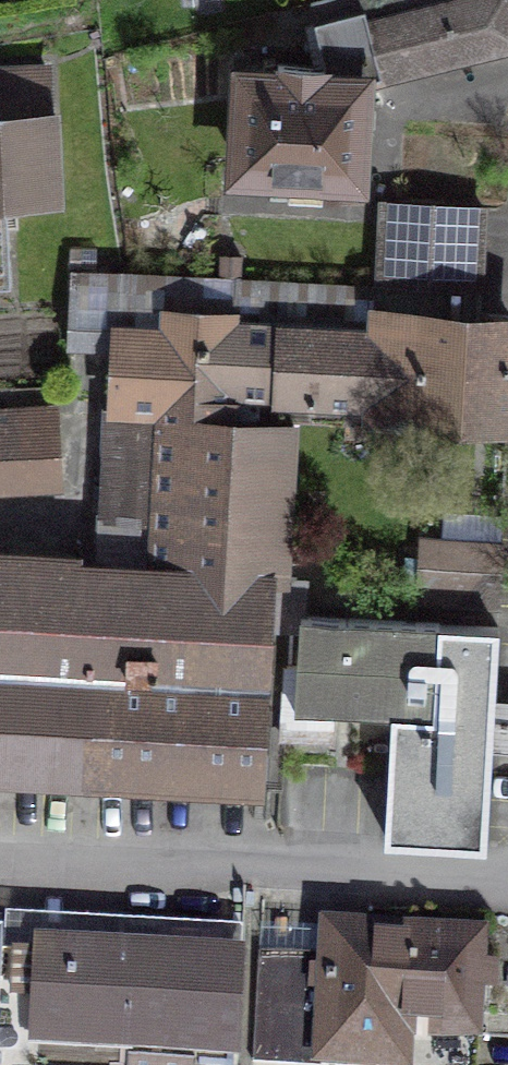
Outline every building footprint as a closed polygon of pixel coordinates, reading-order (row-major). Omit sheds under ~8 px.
[(360,82),(507,45),(507,0),(333,0),(311,5),(325,66),(278,63),(277,76),(328,79),(360,82)] [(7,267),(4,198),(52,196),(47,67),(0,69),(0,267),(7,267)] [(328,79),(277,76),(244,74),(239,170),(355,176),(360,82),(328,79)] [(381,280),(478,286),(483,207),(412,203),(410,239),(383,237),(381,280)] [(111,406),(158,408),(152,518),(149,573),(0,564),(0,769),(280,785),(283,734),(290,615),(295,615),(297,576),(268,574),(278,398),(374,403),(378,320),(476,325),(478,286),(381,280),(380,287),(72,272),(68,343),(114,345),(111,406)] [(378,320),(374,403),(507,411),(507,327),(476,325),(378,320)] [(152,518),(158,408),(111,406),(105,405),(99,515),(152,518)] [(56,406),(0,409),(0,488),(20,487),(20,475),(60,472),(56,406)] [(500,576),(451,574),(450,604),(499,606),(500,576)] [(295,615),(290,615),(283,734),(329,736),(330,708),(394,712),(386,838),(485,844),(497,626),(295,615)] [(478,938),(329,931),(327,960),(259,955),(253,1060),(299,1063),(299,1064),(471,1064),(478,938)] [(3,950),(0,995),(0,1064),(234,1064),(240,963),(3,950)]
